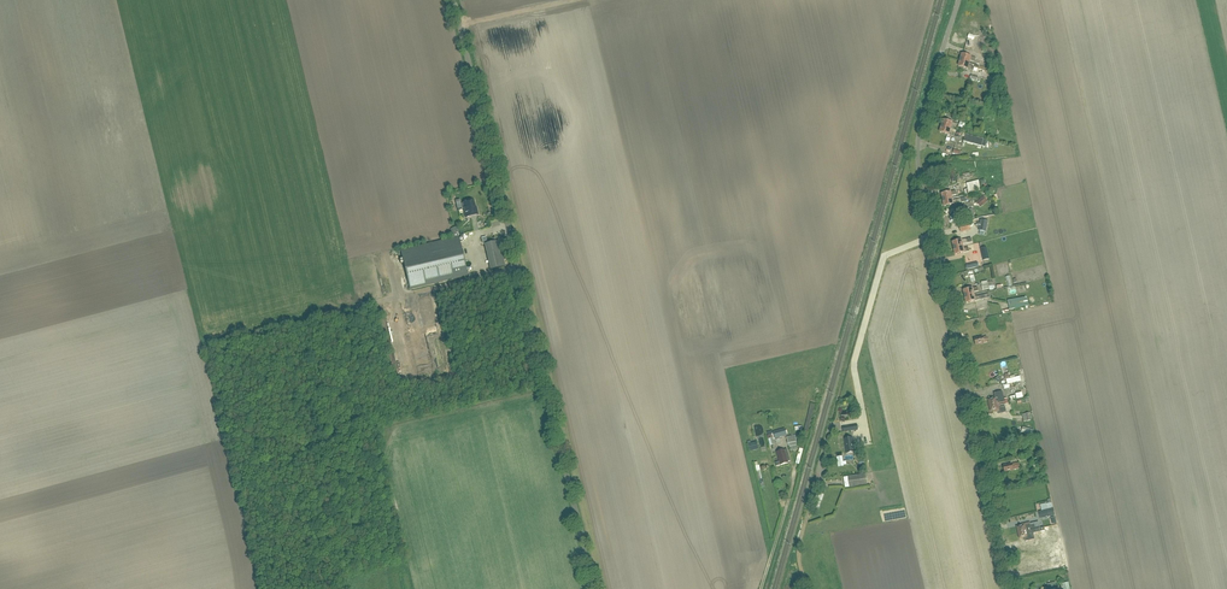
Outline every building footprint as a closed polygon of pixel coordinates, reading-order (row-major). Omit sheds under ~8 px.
[(960,61),(969,63),(970,61),(975,62),(975,59),(962,55),(960,61)] [(968,66),(969,63),(960,61),(959,67),(972,71),(973,67),(968,66)] [(941,127),(950,129),(951,127),(956,128),(957,125),(943,121),(941,127)] [(950,130),(950,129),(941,127),(940,132),(953,136),(954,133),(950,132),(950,130)] [(986,148),(988,141),(966,135),(964,142),(982,147),(986,148)] [(967,184),(968,190),(965,191),(966,195),(981,191),(979,181),(967,184)] [(955,192),(941,195),(943,201),(952,199),(951,196),(956,195),(955,192)] [(979,201),(983,205),(988,201),(984,197),(979,201)] [(957,200),(952,201),(952,199),(943,201),(944,207),(958,204),(957,200)] [(475,210),(473,202),(463,204),(465,212),(464,212),(466,218),(478,215),(476,210),(475,210)] [(980,226),(979,231),(986,233),(988,222),(981,220),(980,224),(978,223),(977,225),(980,226)] [(971,231),(970,224),(960,227),(961,233),(971,231)] [(954,249),(963,247),(962,244),(968,243),(973,242),(972,238),(967,240),(953,243),(954,249)] [(410,289),(467,276),(458,239),(401,252),(410,289)] [(490,270),(505,267),(499,242),(488,244),(484,245),(490,270)] [(968,248),(963,250),(963,247),(954,249),(955,255),(969,252),(968,248)] [(980,249),(983,261),(989,260),(986,248),(980,249)] [(989,289),(989,291),(994,290),(994,286),(993,286),(992,282),(988,283),(988,281),(981,283),(983,290),(989,289)] [(977,288),(964,291),(965,297),(974,295),(973,293),(978,292),(977,288)] [(975,298),(974,295),(965,297),(966,303),(976,301),(977,301),(981,300),(989,298),(988,295),(979,297),(975,298)] [(1008,301),(1009,310),(1028,307),(1027,298),(1008,301)] [(988,342),(987,337),(983,338),(975,340),(976,345),(984,343),(988,342)] [(400,342),(396,343),(400,362),(404,361),(400,342)] [(1007,380),(1008,384),(1015,383),(1014,378),(1010,379),(1009,374),(1005,374),(1006,376),(1005,377),(1006,380),(1007,380)] [(988,400),(989,406),(998,404),(1003,403),(1005,403),(1007,402),(1007,399),(1004,400),(1002,392),(995,394),(995,397),(990,398),(990,400),(988,400)] [(998,404),(989,406),(991,412),(993,411),(993,413),(998,411),(999,414),(1006,413),(1005,408),(1004,408),(1004,405),(999,406),(998,404)] [(809,432),(815,406),(810,405),(804,431),(809,432)] [(1025,428),(1023,434),(1031,436),(1033,430),(1025,428)] [(773,434),(775,441),(786,438),(784,431),(773,434)] [(797,446),(796,436),(787,438),(789,448),(797,446)] [(844,440),(846,454),(859,452),(859,451),(859,448),(858,447),(854,447),(853,438),(844,440)] [(750,452),(759,450),(757,442),(748,445),(750,452)] [(788,462),(790,462),(787,450),(777,453),(779,462),(775,463),(776,467),(788,464),(788,462)] [(1003,473),(1019,470),(1017,464),(1002,468),(1003,473)] [(848,477),(848,478),(845,478),(846,488),(849,488),(868,485),(866,475),(848,477)] [(820,489),(817,502),(824,503),(826,490),(820,489)] [(1053,509),(1047,510),(1041,511),(1043,519),(1054,516),(1053,509)] [(1017,527),(1018,533),(1040,529),(1038,523),(1030,525),(1030,523),(1021,525),(1022,526),(1017,527)] [(1057,525),(1044,528),(1040,529),(1018,533),(1019,539),(1025,538),(1025,542),(1035,540),(1034,534),(1041,532),(1043,540),(1049,538),(1049,541),(1051,540),(1052,543),(1055,542),(1055,543),(1061,542),(1057,525)]
